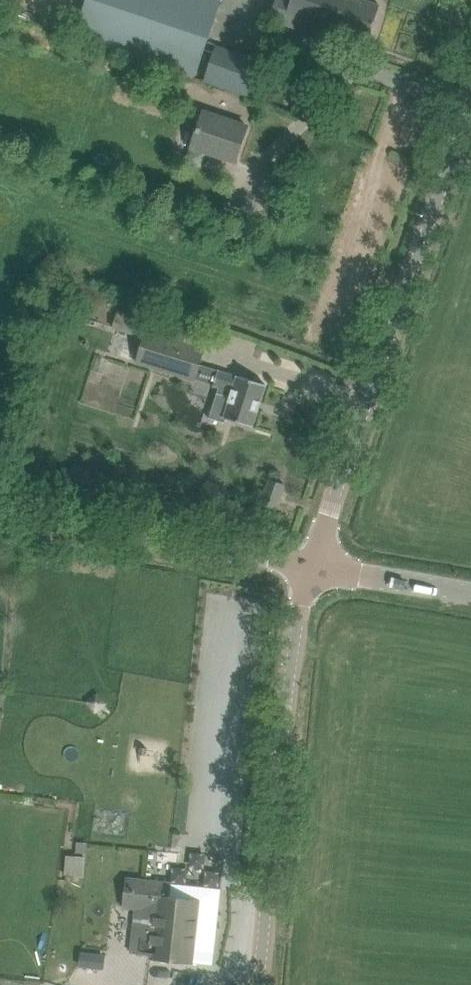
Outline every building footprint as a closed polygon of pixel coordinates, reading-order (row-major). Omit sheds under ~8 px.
[(221,0),(86,0),(75,34),(196,75),(221,0)] [(270,17),(320,35),(338,41),(342,31),(367,40),(379,5),(364,0),(276,0),(270,17)] [(205,80),(247,94),(259,60),(217,46),(205,80)] [(191,146),(236,161),(248,126),(203,111),(191,146)] [(111,325),(138,334),(146,311),(118,302),(111,325)] [(137,361),(194,379),(204,348),(147,330),(137,361)] [(252,426),(266,384),(238,375),(218,369),(213,386),(216,386),(216,385),(220,386),(219,392),(217,391),(217,393),(218,393),(211,417),(209,416),(209,417),(225,422),(225,421),(224,421),(225,417),(252,426)] [(261,504),(276,509),(284,483),(269,478),(261,504)] [(213,964),(221,888),(171,883),(174,854),(100,845),(97,871),(111,872),(107,907),(136,910),(134,934),(124,933),(120,964),(173,970),(174,960),(213,964)] [(65,854),(64,870),(83,872),(85,855),(65,854)] [(103,969),(105,955),(82,952),(80,966),(103,969)]
